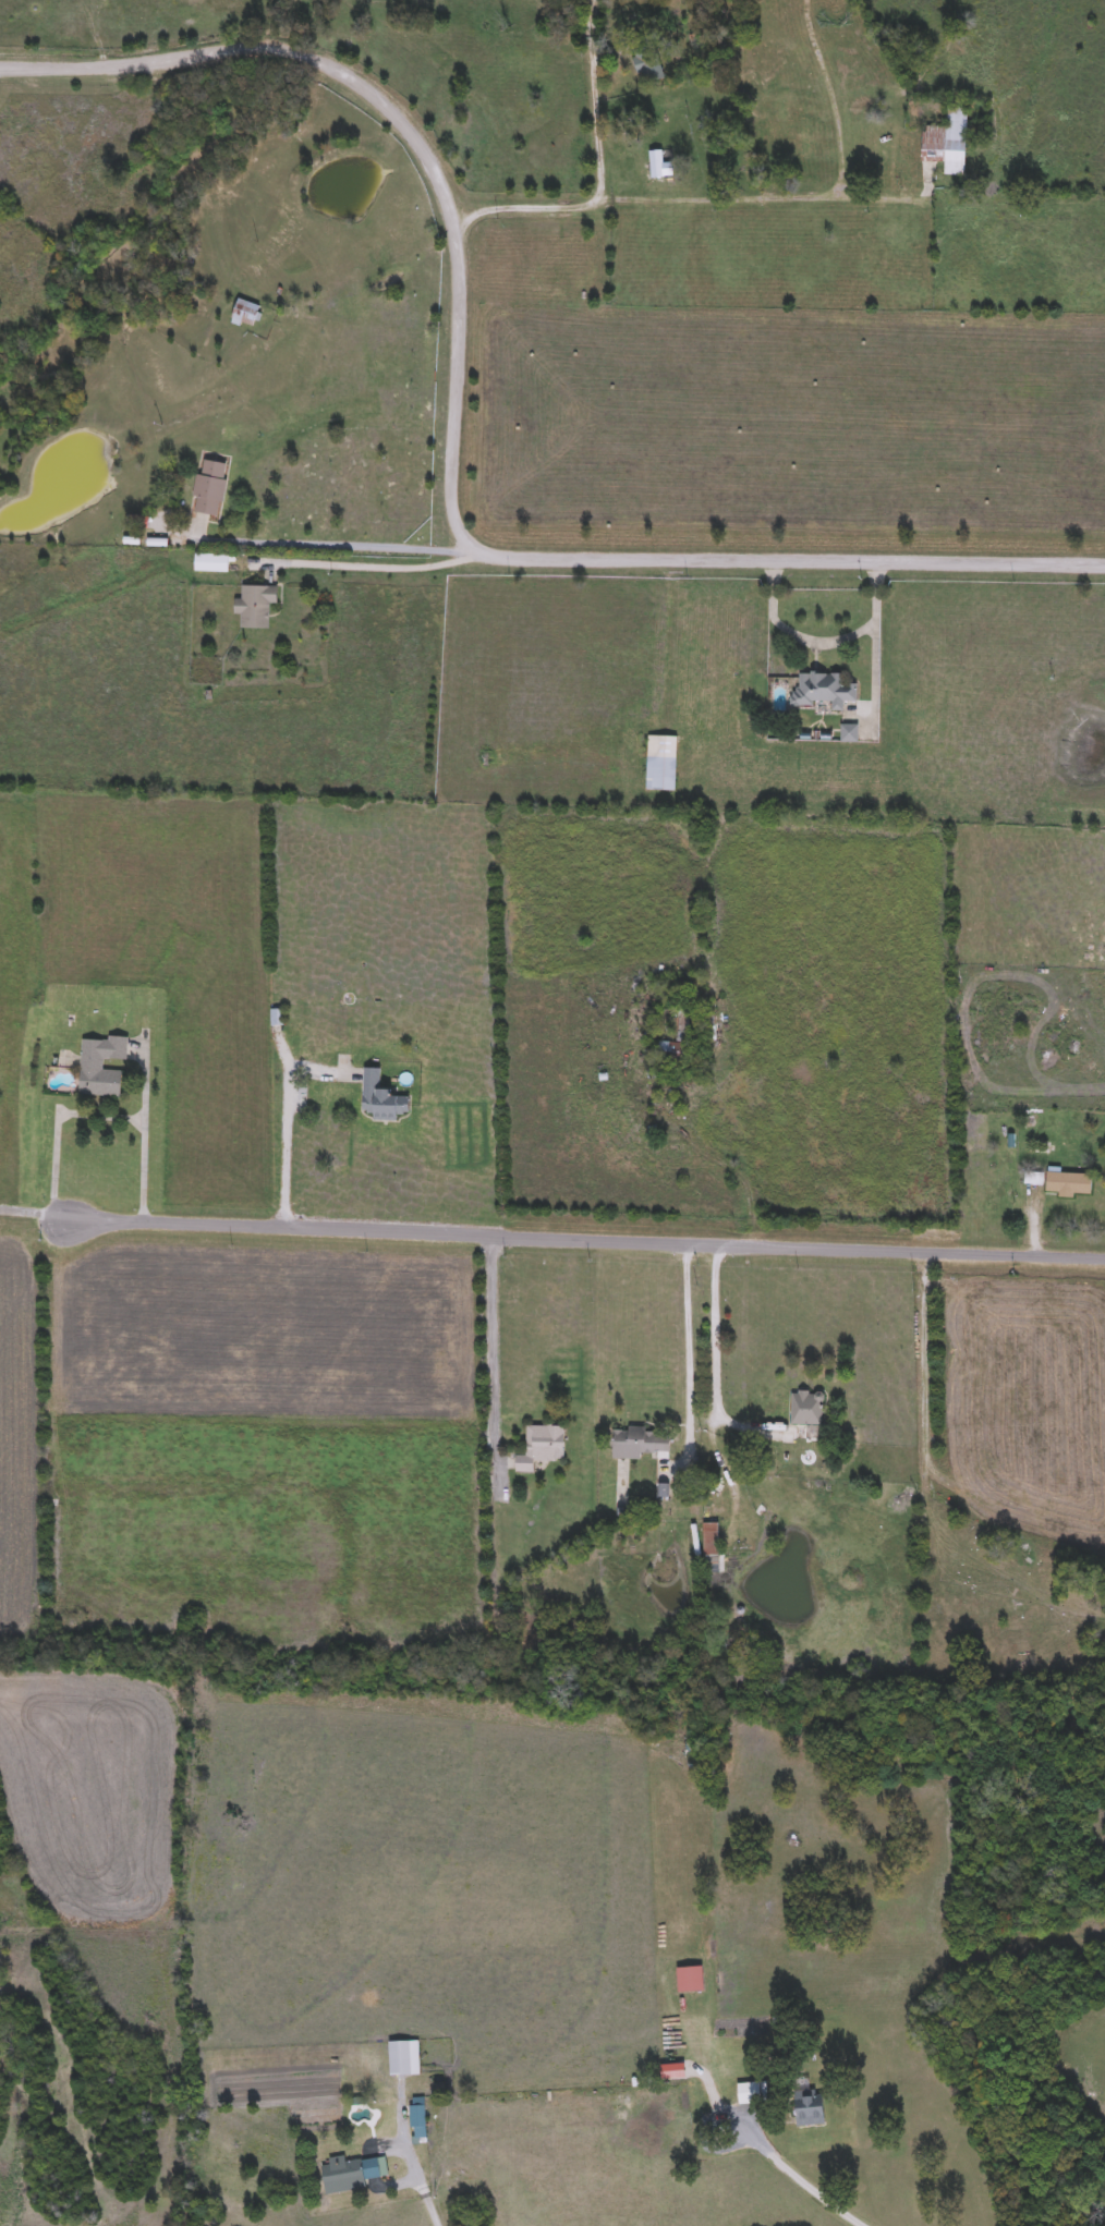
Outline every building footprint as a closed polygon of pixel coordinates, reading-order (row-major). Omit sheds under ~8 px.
[(633,53),(656,48),(664,80),(641,85),(633,53)] [(921,162),(923,127),(946,129),(947,108),(967,109),(964,178),(944,177),(944,162),(921,162)] [(651,180),(648,153),(661,151),(664,179),(651,180)] [(254,328),(231,320),(239,300),(262,308),(254,328)] [(218,518),(192,513),(202,460),(227,464),(218,518)] [(229,557),(229,574),(194,574),(194,557),(229,557)] [(234,616),(234,600),(241,600),(241,587),(278,587),(278,605),(269,605),(269,630),(241,630),(241,616),(234,616)] [(842,674),(841,685),(858,685),(857,702),(842,702),(842,711),(831,711),(831,706),(791,705),(792,673),(842,674)] [(858,726),(858,743),(840,743),(840,726),(858,726)] [(676,791),(646,791),(647,737),(676,738),(676,791)] [(664,1009),(690,1011),(687,1065),(659,1063),(660,1042),(663,1042),(664,1009)] [(122,1072),(121,1098),(78,1096),(82,1038),(127,1041),(126,1060),(102,1060),(102,1071),(122,1072)] [(373,1121),(373,1116),(362,1115),(363,1069),(380,1070),(379,1095),(409,1095),(409,1115),(398,1115),(398,1122),(373,1121)] [(1046,1195),(1046,1173),(1091,1173),(1091,1196),(1046,1195)] [(791,1425),(791,1391),(822,1391),(822,1425),(791,1425)] [(517,1455),(525,1456),(526,1425),(564,1426),(562,1461),(534,1461),(534,1473),(515,1472),(517,1455)] [(642,1459),(612,1459),(612,1431),(670,1431),(670,1452),(642,1452),(642,1459)] [(718,1574),(703,1574),(703,1523),(718,1523),(718,1574)] [(703,1993),(678,1993),(677,1968),(703,1968),(703,1993)] [(418,2076),(389,2076),(389,2042),(418,2042),(418,2076)] [(765,2083),(766,2104),(738,2105),(738,2084),(765,2083)] [(824,2126),(797,2127),(796,2093),(824,2092),(824,2126)] [(425,2139),(410,2139),(410,2099),(425,2099),(425,2139)] [(1094,2148),(1104,2145),(1104,2156),(1097,2158),(1094,2148)] [(366,2190),(325,2194),(321,2166),(329,2165),(328,2158),(344,2156),(345,2163),(386,2157),(388,2177),(365,2180),(366,2190)]
